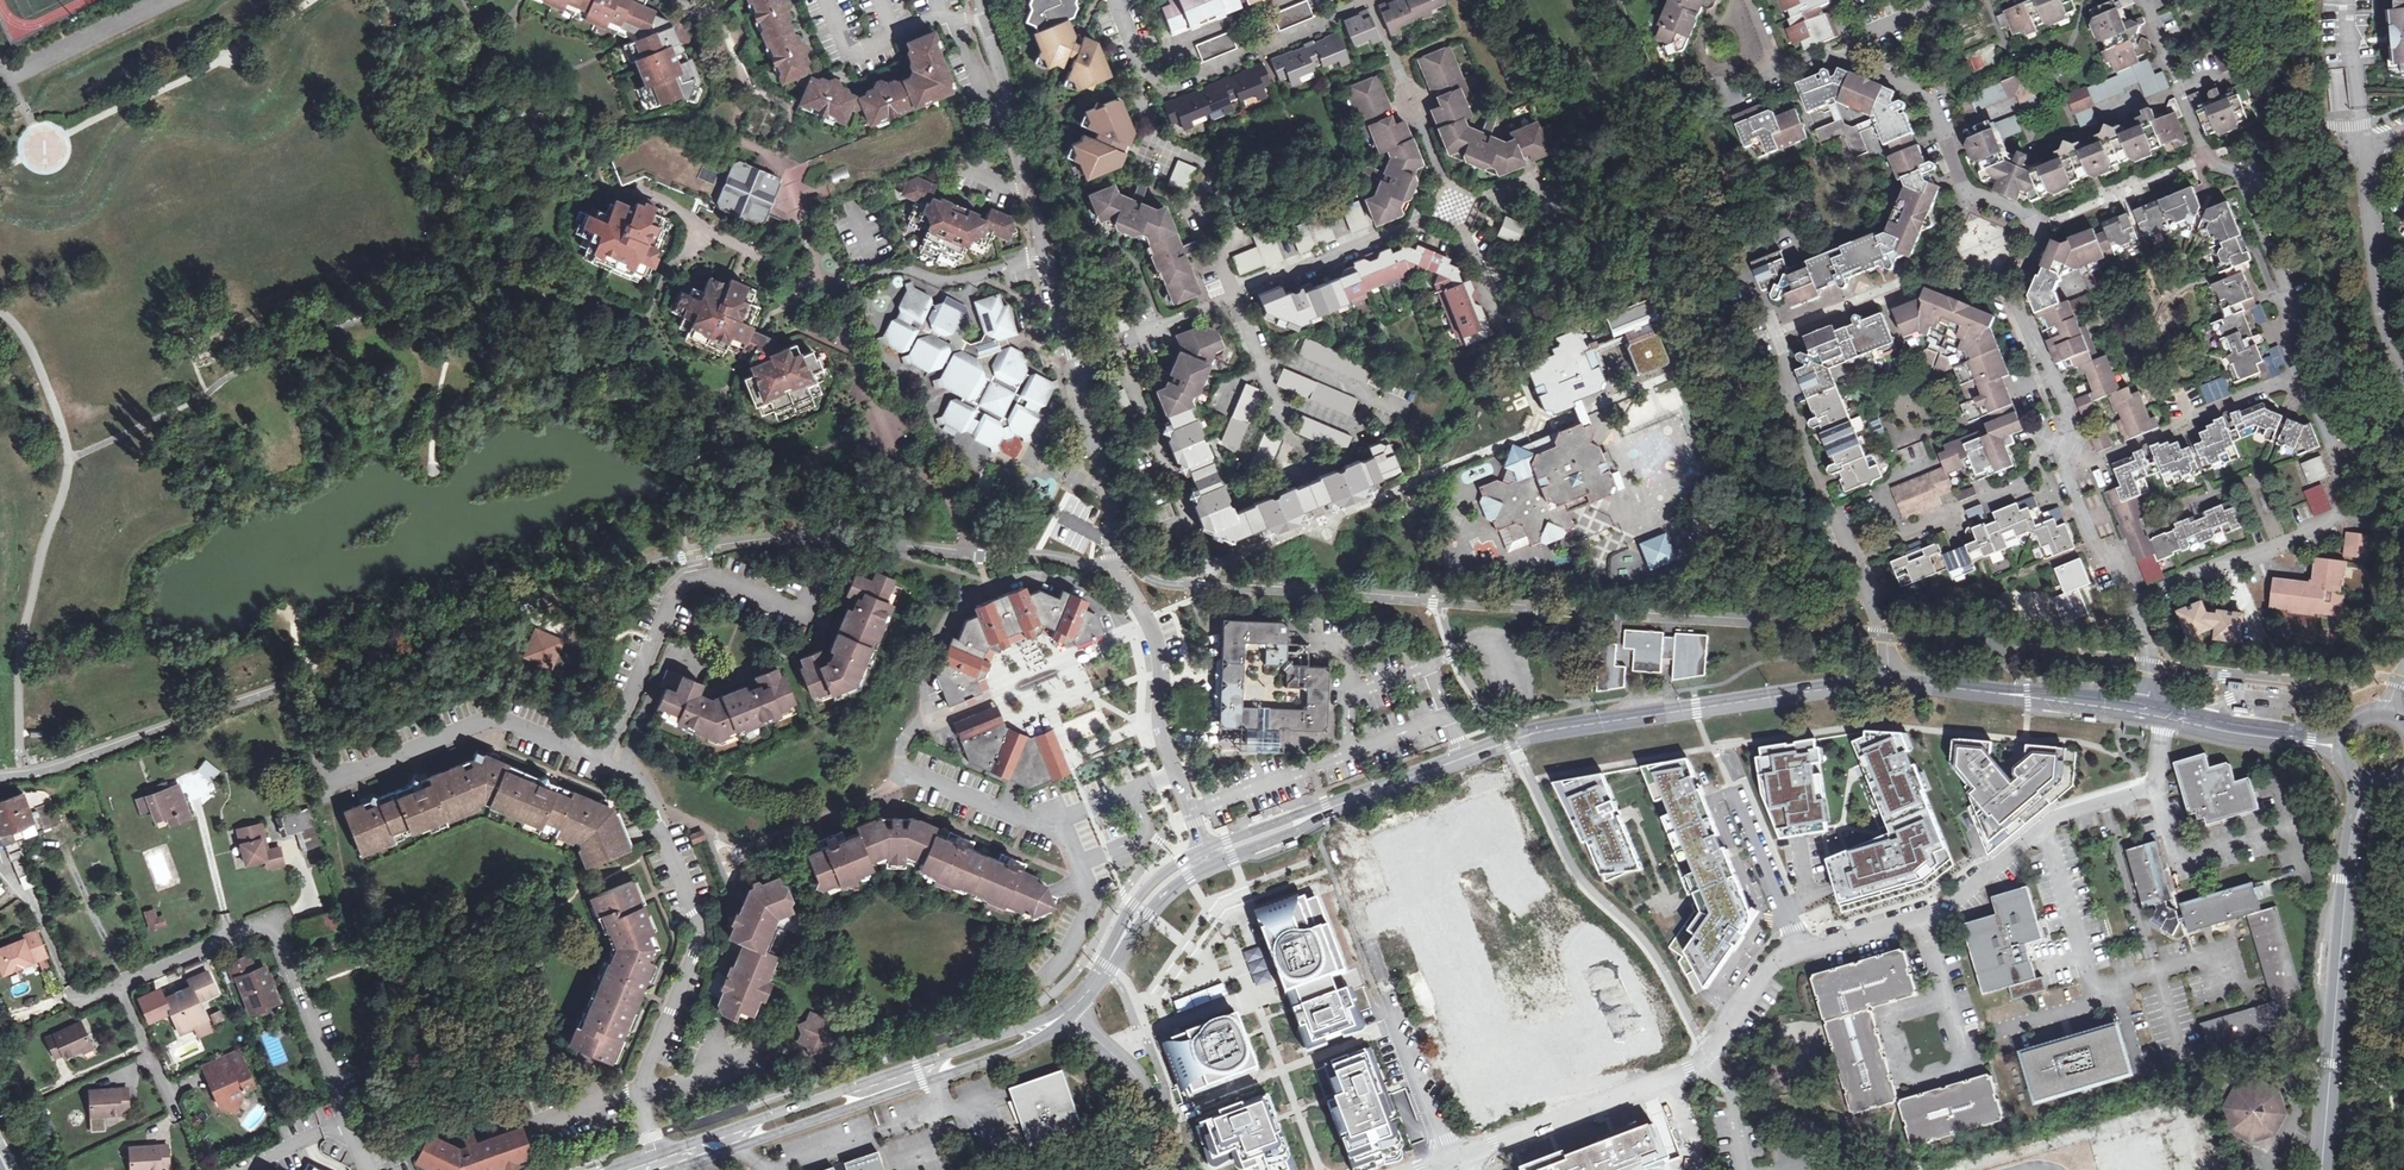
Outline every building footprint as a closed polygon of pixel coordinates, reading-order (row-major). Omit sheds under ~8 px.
[(563,8),(564,5),(576,9),(587,15),(585,18),(604,26),(606,23),(617,28),(619,24),(629,0),(544,0),(563,8)] [(619,24),(629,29),(638,6),(642,7),(645,0),(629,0),(619,24)] [(749,1),(753,4),(756,11),(753,12),(757,21),(759,20),(763,29),(761,32),(767,45),(770,46),(773,55),(771,56),(775,65),(777,63),(781,72),(779,75),(781,81),(807,71),(805,64),(807,62),(803,53),(804,52),(805,46),(803,44),(801,42),(799,43),(796,35),(793,34),(788,22),(789,18),(785,10),(787,8),(788,3),(784,0),(748,0),(749,1)] [(1062,21),(1066,19),(1069,18),(1066,13),(1071,11),(1077,0),(1036,0),(1037,3),(1032,5),(1024,22),(1042,29),(1062,21)] [(1223,16),(1240,8),(1236,0),(1156,0),(1171,37),(1214,19),(1211,13),(1220,10),(1223,16)] [(1314,17),(1307,0),(1272,14),(1279,31),(1314,17)] [(1397,26),(1420,16),(1421,19),(1430,15),(1429,10),(1445,3),(1444,0),(1396,0),(1387,4),(1386,1),(1379,4),(1391,34),(1399,31),(1397,26)] [(1657,39),(1659,40),(1658,42),(1668,46),(1667,48),(1670,56),(1685,50),(1706,0),(1673,0),(1657,39)] [(1791,2),(1787,3),(1793,18),(1790,20),(1796,35),(1799,34),(1805,49),(1840,35),(1830,12),(1825,13),(1822,7),(1834,2),(1834,0),(1790,0),(1791,2)] [(2011,10),(2005,12),(2005,14),(1997,17),(2002,29),(2010,26),(2014,35),(2075,11),(2071,0),(2030,0),(2019,5),(2018,1),(2018,0),(2007,0),(2011,10)] [(2090,10),(2116,73),(2117,72),(2119,76),(2084,89),(2091,105),(2123,93),(2122,89),(2137,84),(2143,98),(2166,89),(2160,73),(2154,75),(2148,60),(2140,63),(2137,57),(2151,52),(2146,39),(2137,36),(2140,24),(2141,24),(2142,23),(2140,18),(2138,18),(2129,22),(2129,26),(2125,27),(2118,10),(2133,4),(2131,0),(2103,0),(2103,1),(2105,5),(2090,10)] [(2386,13),(2387,43),(2390,82),(2403,84),(2403,0),(2387,0),(2386,13)] [(576,9),(564,5),(563,8),(574,13),(576,9)] [(635,41),(628,43),(626,44),(632,60),(636,59),(646,85),(643,86),(651,106),(665,100),(667,95),(677,91),(679,95),(687,98),(693,85),(697,86),(700,80),(690,58),(686,59),(682,50),(676,52),(669,36),(675,33),(672,26),(670,26),(668,22),(667,20),(653,14),(653,12),(642,7),(638,6),(629,29),(635,32),(634,36),(635,41)] [(576,9),(574,13),(585,18),(587,15),(576,9)] [(1211,13),(1214,19),(1223,16),(1220,10),(1211,13)] [(1354,43),(1369,37),(1371,43),(1379,39),(1367,10),(1359,12),(1359,13),(1360,16),(1345,22),(1347,27),(1354,43)] [(1062,21),(1042,29),(1037,31),(1039,36),(1035,38),(1040,51),(1037,57),(1043,59),(1046,69),(1056,65),(1062,68),(1065,62),(1062,56),(1067,55),(1074,58),(1066,78),(1072,81),(1075,90),(1085,87),(1091,89),(1092,84),(1109,77),(1098,50),(1095,48),(1095,45),(1091,43),(1081,39),(1080,41),(1074,39),(1072,34),(1071,33),(1068,24),(1062,21)] [(606,23),(604,26),(616,31),(617,28),(606,23)] [(617,28),(616,31),(625,35),(627,39),(628,43),(635,41),(634,36),(635,32),(629,29),(619,24),(617,28)] [(1203,62),(1237,49),(1235,42),(1230,31),(1196,45),(1203,62)] [(810,77),(801,98),(799,103),(806,105),(808,103),(817,107),(816,110),(825,113),(826,111),(835,115),(836,118),(843,121),(849,107),(855,109),(862,106),(869,123),(876,120),(877,118),(886,115),(887,116),(895,113),(894,111),(906,106),(909,107),(920,103),(921,99),(930,96),(931,98),(949,90),(947,83),(948,79),(935,45),(936,40),(933,32),(908,43),(909,48),(908,52),(911,60),(910,62),(910,65),(911,66),(913,68),(908,77),(896,82),(892,82),(883,85),(879,83),(877,83),(875,85),(874,86),(874,89),(867,92),(866,95),(859,98),(848,93),(846,89),(838,85),(837,82),(834,79),(830,79),(828,81),(820,78),(816,79),(810,77)] [(676,52),(682,50),(675,33),(669,36),(676,52)] [(1287,76),(1291,84),(1300,80),(1297,75),(1314,69),(1313,66),(1321,63),(1322,66),(1338,60),(1340,64),(1350,60),(1339,34),(1314,44),(1312,41),(1304,45),(1305,47),(1280,57),(1279,55),(1270,58),(1279,79),(1287,76)] [(1235,42),(1237,49),(1248,43),(1246,38),(1235,42)] [(1993,47),(1969,53),(1973,71),(1998,66),(1993,47)] [(1493,168),(1496,175),(1523,164),(1520,157),(1521,157),(1529,154),(1531,160),(1537,158),(1538,155),(1549,151),(1547,147),(1555,143),(1548,126),(1540,129),(1537,120),(1509,131),(1511,137),(1512,139),(1504,142),(1490,136),(1491,134),(1495,122),(1494,116),(1492,115),(1486,118),(1481,130),(1480,131),(1464,124),(1461,117),(1466,114),(1464,107),(1465,101),(1463,96),(1466,96),(1468,95),(1460,73),(1455,73),(1445,48),(1419,59),(1431,87),(1432,90),(1438,105),(1429,109),(1431,116),(1436,118),(1439,126),(1436,127),(1447,154),(1453,151),(1460,154),(1463,161),(1467,162),(1469,159),(1477,162),(1475,166),(1478,167),(1486,165),(1493,168)] [(2221,74),(2237,67),(2231,51),(2215,58),(2221,74)] [(1178,120),(1182,128),(1191,125),(1189,119),(1221,107),(1223,112),(1232,108),(1229,100),(1237,97),(1238,99),(1254,93),(1256,98),(1265,94),(1262,86),(1270,83),(1261,62),(1252,65),(1254,68),(1230,78),(1229,75),(1220,79),(1221,81),(1171,101),(1170,99),(1161,102),(1170,124),(1178,120)] [(1898,254),(1899,258),(1915,252),(1925,227),(1929,229),(1933,227),(1934,224),(1932,221),(1928,220),(1939,192),(1931,173),(1934,172),(1937,167),(1937,165),(1931,164),(1928,165),(1906,113),(1902,115),(1900,111),(1905,109),(1906,106),(1906,103),(1901,101),(1895,105),(1893,100),(1896,93),(1840,69),(1836,77),(1833,78),(1830,72),(1825,69),(1823,70),(1822,74),(1823,79),(1819,80),(1817,76),(1798,84),(1802,95),(1810,113),(1838,102),(1874,117),(1885,145),(1890,143),(1907,184),(1886,237),(1883,231),(1854,243),(1866,272),(1878,267),(1876,263),(1883,260),(1887,268),(1891,270),(1894,269),(1895,266),(1891,257),(1898,254)] [(1415,167),(1421,165),(1421,164),(1410,138),(1407,138),(1404,130),(1404,124),(1403,121),(1403,120),(1394,123),(1388,126),(1385,119),(1377,122),(1373,113),(1388,108),(1387,105),(1375,77),(1348,88),(1358,111),(1355,115),(1364,137),(1367,136),(1369,135),(1371,141),(1375,144),(1378,151),(1384,148),(1388,158),(1382,172),(1380,171),(1367,166),(1363,167),(1362,169),(1365,176),(1376,181),(1378,181),(1372,198),(1364,201),(1373,225),(1398,214),(1400,210),(1400,209),(1399,205),(1401,200),(1405,199),(1406,198),(1408,193),(1405,191),(1408,184),(1411,185),(1414,179),(1412,174),(1415,167)] [(1972,101),(1977,112),(2015,96),(2021,111),(2038,105),(2030,86),(2009,81),(1970,96),(1972,101)] [(2195,112),(2197,111),(2208,137),(2248,119),(2242,104),(2249,101),(2242,83),(2233,87),(2237,95),(2221,102),(2217,93),(2214,85),(2210,87),(2211,92),(2211,95),(2215,104),(2206,108),(2199,92),(2188,96),(2195,112)] [(693,85),(687,98),(693,101),(699,88),(697,86),(693,85)] [(2074,113),(2089,106),(2082,90),(2068,96),(2074,113)] [(667,95),(665,100),(670,103),(672,98),(679,95),(677,91),(667,95)] [(1119,102),(1115,104),(1113,100),(1101,105),(1096,102),(1094,108),(1085,112),(1088,119),(1085,127),(1091,129),(1094,128),(1096,132),(1093,139),(1089,140),(1087,137),(1081,135),(1079,141),(1071,144),(1074,153),(1071,159),(1079,163),(1083,175),(1088,173),(1090,177),(1111,169),(1114,163),(1120,164),(1124,156),(1119,153),(1119,151),(1123,144),(1128,145),(1133,133),(1127,132),(1129,126),(1119,102)] [(1968,139),(1973,152),(1977,162),(1980,171),(1978,172),(1982,182),(1991,178),(1999,181),(1995,192),(2020,202),(2024,191),(2028,193),(2027,194),(2029,201),(2030,203),(2040,199),(2040,197),(2173,142),(2176,150),(2185,146),(2189,144),(2188,141),(2178,116),(2180,115),(2174,100),(2164,109),(2167,116),(2155,121),(2152,114),(2148,110),(2141,113),(2145,125),(2122,135),(2121,133),(2122,130),(2114,127),(2113,130),(2106,128),(2103,128),(2100,135),(2103,137),(2102,140),(2103,143),(2076,153),(2075,152),(2074,147),(2066,144),(2062,146),(2059,151),(2063,153),(2060,160),(2031,172),(2022,168),(2025,160),(2024,156),(2017,153),(2012,164),(2008,163),(2004,162),(1996,141),(2004,137),(2020,130),(2013,114),(1990,123),(1990,121),(1989,122),(1988,120),(1964,129),(1965,131),(1966,134),(1968,139)] [(1977,112),(1972,101),(1961,105),(1966,116),(1977,112)] [(640,178),(644,177),(712,207),(731,201),(788,224),(795,222),(848,201),(979,150),(970,126),(960,102),(776,174),(728,156),(696,142),(654,125),(605,146),(622,185),(640,178)] [(1796,109),(1783,115),(1785,118),(1775,123),(1774,119),(1776,116),(1774,113),(1770,112),(1766,114),(1762,105),(1734,116),(1746,148),(1751,147),(1756,149),(1759,157),(1780,149),(1778,144),(1793,138),(1795,143),(1808,137),(1796,109)] [(2074,115),(2079,130),(2096,123),(2090,108),(2074,115)] [(1856,125),(1847,128),(1843,119),(1817,130),(1818,134),(1822,144),(1843,136),(1844,135),(1853,156),(1868,150),(1856,125)] [(1973,152),(1968,139),(1963,141),(1968,153),(1973,152)] [(1453,151),(1447,154),(1446,156),(1462,162),(1463,161),(1460,154),(1453,151)] [(1973,152),(1968,153),(1972,164),(1977,162),(1973,152)] [(1196,167),(1177,159),(1176,162),(1167,184),(1185,192),(1195,169),(1196,167)] [(1475,166),(1477,162),(1469,159),(1467,162),(1469,169),(1475,166)] [(1412,174),(1414,179),(1417,180),(1423,166),(1421,165),(1415,167),(1412,174)] [(1493,168),(1486,165),(1478,167),(1478,169),(1495,177),(1496,175),(1493,168)] [(918,202),(915,208),(922,211),(919,218),(928,222),(927,225),(929,230),(923,245),(929,248),(926,254),(946,263),(950,256),(956,260),(962,245),(968,245),(970,240),(979,243),(982,237),(989,240),(992,233),(1003,237),(1016,232),(1009,216),(996,210),(988,213),(985,219),(966,212),(967,209),(940,198),(939,200),(931,197),(933,191),(929,182),(918,177),(915,177),(913,177),(901,182),(906,196),(918,202)] [(1131,199),(1115,192),(1112,185),(1089,195),(1099,221),(1106,219),(1113,221),(1116,227),(1120,229),(1122,226),(1130,229),(1128,233),(1133,235),(1139,233),(1145,236),(1152,252),(1149,256),(1155,270),(1159,271),(1172,303),(1198,292),(1189,270),(1183,254),(1188,252),(1197,249),(1199,244),(1198,241),(1194,240),(1181,245),(1179,246),(1163,207),(1155,209),(1139,203),(1141,200),(1145,188),(1144,184),(1140,183),(1137,184),(1132,195),(1131,199)] [(1411,185),(1408,184),(1405,191),(1408,193),(1414,191),(1411,185)] [(2136,214),(2147,241),(2148,243),(2154,240),(2155,236),(2162,233),(2167,235),(2178,230),(2179,226),(2188,223),(2189,227),(2193,227),(2194,225),(2201,207),(2193,188),(2191,188),(2137,210),(2138,213),(2136,214)] [(1400,209),(1400,210),(1403,211),(1408,200),(1405,199),(1401,200),(1399,205),(1400,209)] [(594,217),(586,213),(581,225),(587,228),(580,245),(587,249),(586,251),(612,262),(639,274),(641,271),(648,274),(656,256),(653,254),(655,247),(652,246),(663,219),(660,217),(663,211),(645,203),(643,206),(636,203),(635,205),(634,208),(615,200),(608,214),(597,209),(594,217)] [(1351,233),(1369,226),(1360,202),(1346,207),(1341,209),(1351,233)] [(2209,210),(2202,228),(2201,231),(2204,233),(2207,232),(2211,240),(2208,243),(2213,255),(2217,256),(2221,265),(2219,268),(2221,274),(2226,272),(2246,265),(2249,263),(2253,262),(2252,258),(2248,248),(2229,202),(2209,210)] [(922,211),(915,208),(909,223),(923,229),(927,225),(928,222),(919,218),(922,211)] [(581,225),(586,213),(579,211),(574,222),(581,225)] [(1335,239),(1326,215),(1322,216),(1288,230),(1299,255),(1332,241),(1335,239)] [(2104,227),(2115,254),(2116,255),(2122,252),(2124,249),(2131,246),(2135,248),(2141,245),(2140,243),(2129,217),(2125,218),(2125,215),(2102,224),(2104,227)] [(1497,235),(1516,243),(1525,224),(1505,216),(1497,235)] [(652,246),(655,247),(656,248),(668,221),(663,219),(652,246)] [(1261,231),(1275,264),(1284,260),(1270,227),(1261,231)] [(2123,419),(2127,429),(2121,431),(2125,441),(2159,427),(2155,417),(2146,420),(2142,410),(2146,409),(2139,392),(2132,395),(2129,388),(2120,391),(2116,383),(2113,385),(2105,366),(2109,365),(2105,355),(2093,360),(2089,350),(2094,348),(2085,324),(2079,326),(2076,318),(2084,315),(2093,311),(2086,295),(2070,301),(2069,300),(2061,303),(2057,293),(2055,292),(2061,275),(2079,269),(2082,277),(2083,276),(2089,291),(2107,284),(2106,281),(2099,262),(2098,260),(2115,254),(2104,227),(2094,231),(2093,229),(2069,240),(2069,242),(2063,245),(2053,241),(2051,239),(2025,302),(2030,304),(2060,374),(2060,373),(2067,371),(2079,366),(2081,371),(2082,374),(2086,373),(2094,392),(2097,397),(2093,399),(2091,394),(2079,398),(2076,399),(2082,415),(2098,409),(2095,402),(2109,396),(2116,413),(2120,412),(2123,419)] [(1265,268),(1275,264),(1261,231),(1251,235),(1256,246),(1232,257),(1239,275),(1263,265),(1265,268)] [(968,245),(962,245),(982,254),(989,240),(982,237),(979,243),(970,240),(968,245)] [(1866,272),(1854,243),(1843,248),(1833,245),(1831,252),(1789,270),(1786,262),(1781,251),(1752,263),(1764,292),(1774,288),(1775,292),(1773,296),(1775,300),(1776,301),(1781,299),(1783,293),(1786,292),(1790,303),(1793,309),(1819,298),(1823,296),(1821,290),(1835,284),(1836,282),(1840,284),(1841,287),(1845,289),(1847,289),(1848,285),(1846,281),(1866,272)] [(1264,312),(1262,316),(1274,321),(1275,317),(1281,314),(1285,322),(1284,325),(1295,330),(1297,325),(1307,321),(1305,318),(1316,313),(1321,316),(1334,311),(1335,305),(1345,301),(1347,306),(1354,302),(1355,300),(1367,295),(1365,289),(1374,286),(1377,288),(1389,283),(1390,280),(1400,275),(1401,278),(1411,274),(1413,264),(1437,274),(1434,284),(1437,292),(1439,291),(1443,301),(1442,305),(1447,317),(1450,318),(1457,336),(1461,337),(1465,346),(1492,334),(1488,325),(1486,325),(1479,307),(1480,305),(1473,289),(1471,290),(1467,280),(1461,283),(1457,275),(1460,268),(1444,261),(1446,257),(1419,246),(1417,250),(1401,244),(1400,250),(1392,253),(1390,247),(1384,250),(1386,253),(1381,255),(1379,250),(1362,257),(1364,262),(1360,264),(1358,260),(1353,262),(1354,265),(1348,267),(1350,272),(1346,274),(1343,267),(1334,271),(1337,278),(1312,288),(1310,283),(1299,287),(1297,290),(1292,292),(1291,292),(1290,291),(1283,294),(1279,285),(1273,288),(1257,294),(1264,312)] [(926,254),(929,248),(923,245),(920,251),(926,254)] [(612,262),(586,251),(584,256),(611,267),(612,262)] [(1891,257),(1895,266),(1897,259),(1899,258),(1898,254),(1891,257)] [(950,256),(946,263),(953,266),(956,260),(950,256)] [(612,262),(611,267),(637,278),(639,274),(612,262)] [(2245,275),(2241,277),(2240,275),(2229,279),(2212,286),(2214,291),(2218,294),(2222,301),(2220,306),(2226,319),(2212,325),(2215,331),(2219,333),(2221,340),(2220,343),(2225,356),(2228,357),(2231,365),(2230,370),(2235,383),(2260,373),(2264,381),(2277,375),(2280,374),(2277,366),(2285,362),(2279,346),(2269,351),(2272,358),(2264,361),(2257,345),(2248,349),(2244,341),(2254,337),(2244,313),(2252,309),(2259,325),(2269,320),(2262,304),(2258,306),(2245,275)] [(679,325),(689,329),(696,332),(694,336),(717,346),(719,342),(725,345),(736,350),(738,346),(742,347),(751,331),(753,325),(752,312),(746,310),(753,294),(755,289),(740,283),(737,288),(727,284),(709,277),(702,291),(692,286),(689,294),(683,291),(678,303),(683,306),(679,314),(683,316),(679,325)] [(729,280),(727,284),(737,288),(740,283),(730,278),(729,280)] [(1010,348),(1009,346),(1006,347),(1002,339),(1006,337),(1016,334),(1007,306),(1002,307),(998,295),(974,302),(984,335),(980,341),(969,345),(963,342),(958,327),(956,325),(962,313),(943,304),(936,306),(931,303),(932,303),(930,297),(915,290),(912,283),(906,285),(908,290),(899,307),(900,312),(896,320),(892,321),(883,337),(878,339),(880,346),(885,344),(902,353),(907,350),(912,341),(915,343),(909,354),(902,357),(905,366),(911,364),(928,373),(941,367),(945,360),(949,362),(939,380),(933,382),(936,390),(942,388),(966,399),(963,403),(955,400),(950,401),(941,417),(935,419),(939,425),(943,424),(959,433),(965,431),(973,435),(974,440),(991,448),(993,453),(999,451),(997,445),(1002,437),(1006,440),(1013,437),(1015,433),(1023,437),(1025,443),(1031,441),(1029,437),(1037,420),(1036,414),(1039,408),(1045,406),(1053,389),(1058,387),(1056,381),(1051,382),(1034,374),(1029,377),(1024,374),(1026,371),(1022,369),(1025,362),(1018,359),(1021,353),(1010,348)] [(1998,367),(2002,378),(2009,376),(2010,375),(1990,325),(1993,315),(1926,288),(1921,299),(1894,310),(1910,348),(1920,352),(1923,361),(1945,370),(1954,366),(1961,385),(1991,373),(1991,371),(1991,368),(1995,367),(1998,367)] [(746,310),(752,312),(759,296),(753,294),(746,310)] [(1630,334),(1631,339),(1632,341),(1624,344),(1637,376),(1669,363),(1656,331),(1653,332),(1649,322),(1659,318),(1650,297),(1604,316),(1613,337),(1628,331),(1630,334)] [(679,314),(683,306),(678,303),(674,311),(679,314)] [(1809,400),(1838,388),(1835,380),(1830,369),(1830,368),(1870,352),(1877,349),(1880,357),(1898,350),(1884,314),(1863,322),(1861,318),(1857,316),(1854,317),(1853,321),(1855,326),(1838,332),(1835,325),(1833,326),(1805,337),(1808,344),(1812,354),(1809,355),(1804,354),(1800,356),(1799,358),(1800,362),(1805,363),(1807,368),(1797,373),(1801,382),(1805,392),(1809,400)] [(1167,415),(1187,407),(1192,405),(1189,399),(1191,395),(1195,394),(1200,383),(1198,379),(1200,375),(1204,373),(1215,349),(1221,346),(1215,330),(1204,334),(1201,324),(1175,334),(1179,346),(1169,372),(1167,371),(1157,367),(1152,369),(1151,371),(1154,375),(1163,379),(1166,380),(1163,387),(1157,390),(1167,415)] [(1508,469),(1502,482),(1497,480),(1478,487),(1482,497),(1478,502),(1486,521),(1493,522),(1496,531),(1497,531),(1505,527),(1512,543),(1527,537),(1530,544),(1531,546),(1540,542),(1545,546),(1565,538),(1565,532),(1575,528),(1568,511),(1564,503),(1585,494),(1588,503),(1610,494),(1615,484),(1598,446),(1588,442),(1592,431),(1589,424),(1585,413),(1579,398),(1599,390),(1603,380),(1594,355),(1592,350),(1592,349),(1597,346),(1594,339),(1588,342),(1584,333),(1575,328),(1554,337),(1557,345),(1550,348),(1552,354),(1531,362),(1528,371),(1543,410),(1554,414),(1574,406),(1577,416),(1580,422),(1558,432),(1553,442),(1555,448),(1549,451),(1548,448),(1534,454),(1517,447),(1515,452),(1509,451),(1503,467),(1508,469)] [(696,332),(689,329),(685,339),(721,355),(725,345),(719,342),(717,346),(694,336),(696,332)] [(739,355),(749,360),(758,343),(768,347),(777,344),(776,341),(751,331),(742,347),(739,355)] [(1592,350),(1594,355),(1631,339),(1630,334),(1592,350)] [(2248,349),(2257,345),(2263,342),(2265,340),(2265,338),(2265,336),(2262,334),(2260,335),(2254,337),(2244,341),(2248,349)] [(1298,356),(1364,383),(1371,366),(1305,338),(1298,356)] [(748,376),(753,388),(749,389),(755,406),(760,405),(763,414),(773,410),(780,407),(781,410),(806,400),(804,397),(811,394),(821,390),(817,381),(821,379),(818,371),(822,369),(817,358),(814,359),(811,352),(799,356),(794,345),(780,350),(777,344),(768,347),(758,343),(749,360),(754,373),(748,376)] [(1991,373),(1961,385),(1968,401),(1968,403),(1962,406),(1969,424),(1991,415),(1993,422),(1986,425),(1990,436),(1976,442),(1973,436),(1946,447),(1948,453),(1940,456),(1944,467),(1948,476),(1966,468),(1973,483),(1991,476),(1988,470),(1994,468),(1997,474),(2015,466),(2008,447),(2015,444),(2012,434),(2017,432),(2013,425),(2020,422),(2002,378),(1998,367),(1995,367),(1991,368),(1991,371),(1991,373)] [(1276,386),(1343,414),(1350,417),(1357,400),(1350,396),(1283,369),(1276,386)] [(753,388),(748,376),(744,377),(749,389),(753,388)] [(2226,378),(2201,388),(2206,400),(2207,403),(2232,393),(2231,390),(2226,378)] [(1221,442),(1238,449),(1261,391),(1245,384),(1221,442)] [(1838,388),(1809,400),(1813,410),(1817,412),(1821,410),(1821,411),(1819,416),(1817,416),(1816,419),(1812,421),(1810,425),(1812,428),(1815,429),(1827,424),(1830,432),(1823,434),(1833,459),(1840,456),(1842,463),(1832,468),(1830,471),(1832,475),(1834,475),(1835,475),(1839,474),(1846,492),(1868,484),(1870,485),(1873,484),(1874,481),(1884,478),(1879,466),(1871,469),(1838,388)] [(780,407),(773,410),(777,422),(816,407),(811,394),(804,397),(806,400),(781,410),(780,407)] [(2201,448),(2198,450),(2207,471),(2207,472),(2213,470),(2215,466),(2224,462),(2227,464),(2241,458),(2234,442),(2257,433),(2265,437),(2266,440),(2272,442),(2273,441),(2281,419),(2279,418),(2280,415),(2267,410),(2265,404),(2242,413),(2241,411),(2232,414),(2238,430),(2230,433),(2224,418),(2215,421),(2219,428),(2211,431),(2202,434),(2206,442),(2199,445),(2201,448)] [(1187,407),(1167,415),(1171,427),(1166,440),(1175,461),(1185,465),(1197,494),(1193,505),(1201,526),(1234,540),(1262,528),(1275,533),(1297,524),(1303,512),(1314,507),(1328,501),(1341,506),(1363,497),(1367,485),(1391,475),(1392,473),(1399,470),(1386,438),(1378,441),(1381,448),(1376,450),(1374,446),(1368,448),(1370,453),(1372,458),(1361,462),(1359,461),(1342,467),(1341,470),(1336,472),(1334,470),(1319,477),(1317,480),(1296,489),(1292,487),(1277,493),(1276,497),(1271,499),(1268,497),(1253,503),(1251,507),(1234,514),(1231,507),(1228,507),(1226,500),(1228,498),(1221,482),(1218,481),(1209,460),(1211,457),(1205,442),(1201,441),(1200,436),(1201,433),(1195,417),(1191,416),(1187,407)] [(1817,412),(1813,410),(1814,415),(1812,421),(1816,419),(1817,416),(1819,416),(1821,411),(1821,410),(1817,412)] [(2238,430),(2232,414),(2224,418),(2230,433),(2238,430)] [(1295,433),(1345,454),(1352,437),(1302,416),(1295,433)] [(1867,438),(1884,431),(1878,416),(1861,423),(1867,438)] [(2127,429),(2123,419),(2117,421),(2121,431),(2127,429)] [(2276,442),(2279,444),(2287,422),(2284,421),(2281,419),(2273,441),(2276,442)] [(2287,422),(2279,444),(2278,445),(2284,447),(2289,446),(2296,449),(2299,455),(2320,447),(2310,424),(2304,426),(2291,420),(2290,423),(2287,422)] [(2013,425),(2017,432),(2024,429),(2020,422),(2013,425)] [(2103,423),(2088,429),(2098,452),(2113,446),(2103,423)] [(1827,424),(1815,429),(1822,432),(1823,434),(1830,432),(1827,424)] [(1251,465),(1268,472),(1282,438),(1264,431),(1251,465)] [(2020,444),(2023,451),(2037,445),(2034,438),(2020,444)] [(2150,465),(2143,450),(2135,454),(2136,457),(2113,465),(2119,480),(2121,487),(2106,494),(2112,508),(2114,507),(2122,527),(2120,529),(2123,539),(2140,532),(2135,521),(2143,518),(2139,508),(2134,498),(2142,495),(2145,494),(2150,491),(2145,479),(2160,473),(2167,488),(2182,482),(2184,478),(2191,475),(2196,477),(2202,475),(2201,473),(2192,452),(2190,452),(2188,449),(2174,455),(2171,447),(2163,450),(2160,443),(2151,447),(2157,462),(2150,465)] [(2157,462),(2151,447),(2143,450),(2150,465),(2157,462)] [(2192,452),(2201,473),(2203,473),(2207,471),(2198,450),(2194,451),(2192,452)] [(1840,456),(1833,459),(1834,461),(1832,468),(1842,463),(1840,456)] [(2310,483),(2329,475),(2321,456),(2302,464),(2310,483)] [(1944,467),(1936,470),(1943,486),(1946,484),(1947,487),(1946,493),(1953,489),(1948,476),(1944,467)] [(1946,493),(1947,487),(1946,484),(1943,486),(1936,470),(1890,488),(1903,520),(1941,504),(1938,497),(1946,493)] [(2331,509),(2321,485),(2304,492),(2308,500),(2314,516),(2331,509)] [(1957,494),(1960,502),(1978,494),(1974,487),(1957,494)] [(1564,503),(1568,511),(1588,503),(1585,494),(1564,503)] [(2134,498),(2139,508),(2146,505),(2142,495),(2134,498)] [(1907,559),(1893,565),(1902,588),(1948,569),(1953,579),(1975,570),(1976,570),(1974,566),(1973,564),(1974,563),(1986,557),(2009,548),(2007,542),(2029,533),(2038,536),(2047,559),(2074,548),(2071,540),(2068,541),(2067,538),(2070,536),(2066,524),(2059,508),(2048,512),(2052,520),(2037,527),(2031,511),(2039,508),(2035,497),(2006,508),(2008,513),(2005,514),(2004,512),(1996,515),(1997,519),(1974,530),(1970,532),(1973,540),(1975,545),(1955,553),(1944,557),(1942,551),(1951,547),(1944,532),(1935,536),(1939,546),(1924,552),(1920,543),(1903,550),(1905,556),(1907,559)] [(2206,513),(2207,517),(2191,523),(2189,519),(2175,525),(2177,529),(2174,530),(2174,532),(2167,535),(2166,533),(2153,539),(2155,542),(2150,543),(2147,537),(2130,544),(2137,561),(2138,560),(2148,583),(2164,576),(2160,567),(2158,562),(2175,555),(2174,553),(2181,550),(2183,552),(2189,550),(2190,546),(2199,543),(2202,544),(2214,539),(2216,536),(2229,531),(2233,531),(2243,527),(2232,501),(2206,513)] [(1985,513),(1982,505),(1966,512),(1970,520),(1985,513)] [(2191,523),(2207,517),(2206,513),(2189,519),(2191,523)] [(1505,527),(1497,531),(1507,553),(1530,544),(1527,537),(1512,543),(1505,527)] [(1647,572),(1675,561),(1664,534),(1637,545),(1647,572)] [(2373,537),(2348,534),(2345,558),(2349,558),(2370,561),(2373,537)] [(1631,553),(1611,553),(1611,574),(1631,574),(1631,553)] [(2065,594),(2054,599),(2064,624),(2089,614),(2079,589),(2091,584),(2082,559),(2056,570),(2065,594)] [(2317,559),(2316,573),(2320,573),(2318,590),(2340,593),(2343,562),(2317,559)] [(892,654),(901,633),(899,629),(916,589),(859,566),(825,650),(720,692),(674,673),(650,728),(722,759),(760,745),(762,740),(869,696),(871,694),(887,655),(892,654)] [(2320,573),(2316,573),(2314,581),(2313,586),(2293,583),(2293,587),(2318,590),(2320,573)] [(2340,593),(2318,590),(2293,587),(2293,583),(2274,581),(2270,607),(2341,616),(2344,593),(2340,593)] [(965,701),(974,697),(983,694),(975,676),(990,645),(1039,624),(1072,638),(1076,645),(1103,635),(1095,614),(1084,609),(1087,601),(1063,591),(1058,599),(1039,591),(1029,595),(1026,587),(973,608),(977,616),(967,620),(958,640),(953,638),(937,677),(942,690),(943,693),(949,706),(965,701)] [(2189,638),(2213,628),(2212,626),(2217,627),(2216,640),(2241,643),(2244,615),(2219,612),(2212,611),(2205,610),(2202,603),(2179,612),(2189,638)] [(1286,652),(1287,628),(1282,623),(1229,621),(1223,627),(1221,658),(1228,663),(1226,705),(1220,711),(1220,723),(1224,728),(1237,728),(1246,729),(1278,730),(1321,731),(1326,727),(1329,672),(1324,668),(1300,667),(1300,653),(1286,652)] [(990,645),(975,676),(983,694),(990,690),(985,677),(997,651),(1040,634),(1065,645),(1067,649),(1076,645),(1072,638),(1039,624),(990,645)] [(526,654),(551,665),(561,641),(537,630),(526,654)] [(1676,639),(1665,639),(1665,634),(1626,631),(1625,650),(1637,650),(1635,672),(1662,674),(1663,661),(1675,662),(1674,681),(1706,676),(1709,637),(1676,635),(1676,639)] [(1627,668),(1616,667),(1618,645),(1602,644),(1599,693),(1625,688),(1627,668)] [(1228,663),(1221,658),(1217,663),(1213,705),(1220,711),(1226,705),(1228,663)] [(942,690),(937,677),(933,683),(937,692),(942,690)] [(974,697),(965,701),(967,707),(976,703),(974,697)] [(1033,750),(1057,741),(1053,732),(1032,740),(1004,728),(1003,726),(996,707),(987,711),(997,736),(1033,750)] [(1070,773),(1057,741),(1033,750),(997,736),(987,711),(954,724),(971,765),(1008,781),(1029,790),(1070,773)] [(1278,730),(1246,729),(1246,739),(1245,751),(1257,752),(1277,753),(1277,740),(1278,730)] [(1878,732),(1861,739),(1902,838),(1878,845),(1878,844),(1852,852),(1852,850),(1827,860),(1833,880),(1842,913),(1926,888),(1954,865),(1920,783),(1923,782),(1916,765),(1914,766),(1909,751),(1911,750),(1907,739),(1904,740),(1902,733),(1878,732)] [(1816,740),(1762,748),(1773,808),(1770,809),(1780,834),(1827,826),(1827,821),(1829,821),(1816,740)] [(1993,744),(1955,741),(1954,767),(1974,791),(1965,799),(1963,801),(1990,857),(2004,845),(1998,839),(2016,824),(2013,820),(2042,794),(2045,798),(2061,784),(2058,779),(2059,750),(2028,747),(2027,762),(2018,770),(2018,775),(2021,779),(2014,785),(1992,759),(1993,744)] [(607,809),(602,807),(590,802),(591,799),(543,778),(540,770),(533,774),(483,753),(481,757),(478,757),(476,750),(471,748),(470,755),(473,762),(469,764),(466,757),(414,778),(409,775),(406,781),(373,795),(366,792),(364,799),(339,810),(363,864),(478,817),(561,852),(568,868),(622,846),(615,829),(617,828),(610,810),(607,809)] [(2224,763),(2208,768),(2203,754),(2172,763),(2188,816),(2195,814),(2197,820),(2203,818),(2206,826),(2258,809),(2248,779),(2234,781),(2229,766),(2224,763)] [(1695,775),(1687,757),(1643,765),(1650,783),(1659,780),(1712,909),(1685,948),(1705,989),(1749,927),(1743,921),(1750,912),(1724,847),(1721,848),(1716,835),(1719,833),(1699,784),(1695,784),(1691,776),(1695,775)] [(199,769),(212,780),(221,771),(207,759),(199,769)] [(1561,780),(1555,782),(1561,799),(1568,797),(1601,873),(1642,869),(1603,771),(1564,784),(1561,780)] [(149,796),(168,789),(166,783),(147,790),(149,796)] [(156,819),(170,814),(175,813),(178,821),(191,817),(179,785),(168,789),(149,796),(137,800),(141,812),(152,808),(156,819)] [(25,792),(0,801),(0,846),(1,847),(5,845),(16,841),(39,832),(25,792)] [(25,792),(39,832),(60,824),(50,798),(49,796),(46,794),(40,792),(25,792)] [(297,831),(314,826),(309,810),(296,814),(296,811),(284,815),(285,817),(277,819),(282,835),(297,831)] [(1248,816),(1250,821),(1261,817),(1260,813),(1248,816)] [(1027,873),(1025,872),(1018,869),(1018,871),(1014,869),(1016,864),(1016,861),(1012,859),(1008,861),(1006,866),(1002,864),(1002,862),(1000,861),(995,859),(994,861),(975,853),(976,851),(968,848),(967,849),(963,848),(965,842),(964,838),(961,837),(956,839),(954,844),(949,842),(950,840),(947,839),(942,837),(941,839),(933,835),(936,827),(914,818),(879,818),(859,827),(861,834),(851,838),(851,836),(846,838),(842,840),(843,842),(838,843),(836,837),(832,835),(829,837),(827,840),(829,847),(824,848),(824,847),(820,848),(815,850),(815,852),(808,855),(830,909),(887,885),(905,886),(1022,935),(1031,916),(1053,906),(1045,887),(1042,888),(1041,886),(1035,883),(1036,879),(1027,875),(1027,873)] [(262,824),(259,825),(265,852),(268,852),(262,824)] [(259,825),(238,830),(246,865),(266,861),(267,869),(284,865),(280,849),(268,852),(265,852),(259,825)] [(319,845),(314,826),(297,831),(303,851),(319,845)] [(692,841),(703,836),(701,830),(690,835),(692,841)] [(842,840),(846,838),(843,831),(832,835),(836,837),(838,843),(843,842),(842,840)] [(954,844),(956,839),(961,837),(950,832),(947,839),(950,840),(949,842),(954,844)] [(827,840),(829,837),(817,841),(820,848),(824,847),(824,848),(829,847),(827,840)] [(967,849),(968,848),(972,849),(974,843),(964,838),(965,842),(963,848),(967,849)] [(16,841),(5,845),(9,855),(12,862),(17,859),(23,857),(16,841)] [(1286,846),(1288,851),(1299,847),(1297,842),(1286,846)] [(2175,936),(2181,924),(2179,918),(2177,912),(2170,908),(2169,908),(2167,903),(2173,900),(2156,843),(2128,852),(2145,909),(2157,906),(2159,911),(2158,910),(2154,919),(2165,924),(2163,929),(2175,936)] [(12,862),(9,855),(4,857),(13,880),(23,876),(17,859),(12,862)] [(1008,861),(1012,859),(1002,855),(1000,861),(1002,862),(1002,864),(1006,866),(1008,861)] [(1018,869),(1025,872),(1027,865),(1016,861),(1016,864),(1014,869),(1018,871),(1018,869)] [(746,896),(744,902),(705,994),(720,1001),(719,1004),(723,1013),(735,1018),(740,1009),(754,1015),(761,998),(766,1000),(773,982),(769,980),(779,957),(778,956),(788,930),(797,925),(785,894),(788,893),(786,886),(780,884),(778,880),(764,885),(761,883),(758,883),(755,880),(743,885),(740,893),(746,896)] [(610,1062),(659,948),(632,882),(589,899),(608,948),(567,1045),(610,1062)] [(2181,905),(2185,916),(2187,922),(2190,933),(2248,916),(2275,1003),(2202,1025),(2210,1054),(2296,1028),(2288,999),(2302,995),(2276,908),(2261,913),(2252,883),(2181,905)] [(2029,887),(1994,897),(1999,914),(1965,925),(1986,995),(2039,979),(2028,944),(2045,939),(2029,887)] [(746,896),(740,893),(737,899),(744,902),(746,896)] [(1274,918),(1259,924),(1287,996),(1295,993),(1302,1009),(1293,1012),(1301,1031),(1305,1030),(1312,1047),(1356,1030),(1349,1013),(1354,1011),(1347,992),(1337,996),(1330,979),(1345,973),(1318,902),(1289,913),(1286,904),(1271,910),(1274,918)] [(152,928),(160,925),(155,910),(147,912),(152,928)] [(158,918),(160,925),(166,923),(164,916),(158,918)] [(0,956),(0,985),(38,961),(23,938),(10,946),(12,949),(0,956)] [(1815,978),(1814,978),(1815,980),(1813,980),(1818,998),(1819,997),(1821,1003),(1820,1003),(1825,1020),(1826,1019),(1828,1025),(1826,1026),(1832,1044),(1833,1043),(1835,1049),(1833,1049),(1838,1067),(1840,1066),(1841,1072),(1840,1072),(1845,1090),(1847,1089),(1848,1094),(1846,1094),(1852,1112),(1856,1114),(1873,1109),(1872,1108),(1879,1106),(1880,1108),(1897,1103),(1896,1101),(1899,1100),(1893,1081),(1891,1082),(1890,1076),(1892,1075),(1886,1058),(1885,1059),(1883,1053),(1884,1053),(1879,1035),(1878,1035),(1876,1030),(1877,1029),(1874,1019),(1872,1012),(1871,1013),(1871,1011),(1869,1011),(1871,1006),(1873,1006),(1873,1007),(1875,1007),(1875,1009),(1892,1004),(1892,1002),(1898,1000),(1898,1002),(1915,996),(1915,995),(1916,994),(1916,993),(1917,992),(1912,976),(1911,976),(1909,971),(1910,969),(1905,952),(1903,953),(1903,951),(1901,951),(1901,950),(1885,955),(1886,957),(1879,959),(1878,957),(1861,962),(1861,964),(1856,965),(1856,964),(1838,969),(1839,971),(1833,972),(1832,971),(1828,972),(1815,976),(1815,978)] [(247,1014),(264,1007),(262,1001),(270,998),(265,984),(262,986),(259,980),(262,979),(259,970),(251,973),(245,958),(221,968),(228,983),(234,981),(247,1014)] [(182,967),(185,977),(207,970),(204,961),(182,967)] [(175,1002),(172,995),(162,1000),(169,1014),(173,1011),(182,1030),(191,1026),(205,1019),(196,1000),(215,991),(206,972),(187,981),(189,986),(181,991),(184,997),(175,1002)] [(184,997),(181,991),(172,995),(175,1002),(184,997)] [(262,1001),(264,1007),(272,1004),(270,998),(262,1001)] [(222,1010),(210,1013),(213,1024),(224,1021),(222,1010)] [(812,1043),(817,1045),(815,1049),(826,1054),(830,1044),(837,1040),(835,1033),(838,1025),(829,1022),(826,1015),(819,1017),(811,1014),(808,1021),(800,1025),(803,1032),(799,1041),(810,1046),(812,1043)] [(1237,1018),(1169,1044),(1189,1097),(1257,1071),(1237,1018)] [(210,1030),(205,1019),(191,1026),(197,1036),(210,1030)] [(52,1057),(59,1054),(69,1050),(71,1054),(80,1050),(89,1045),(78,1022),(44,1038),(52,1057)] [(2066,1042),(2025,1055),(2039,1102),(2133,1074),(2119,1027),(2077,1039),(2079,1043),(2077,1044),(2069,1046),(2067,1046),(2066,1042)] [(238,1047),(213,1058),(219,1074),(215,1076),(210,1087),(217,1091),(221,1100),(236,1105),(242,1088),(253,1083),(238,1047)] [(1338,1082),(1331,1085),(1337,1102),(1328,1105),(1335,1124),(1342,1121),(1347,1137),(1345,1138),(1357,1169),(1374,1163),(1375,1166),(1396,1158),(1389,1142),(1392,1141),(1382,1115),(1388,1113),(1365,1052),(1331,1065),(1338,1082)] [(219,1074),(213,1058),(200,1064),(210,1087),(215,1076),(219,1074)] [(1031,1149),(1083,1131),(1063,1073),(1010,1092),(1031,1149)] [(1902,1103),(1901,1103),(1901,1104),(1900,1104),(1905,1122),(1907,1122),(1908,1127),(1907,1128),(1912,1145),(1914,1145),(1914,1146),(1915,1146),(1916,1147),(1933,1142),(1932,1141),(1938,1139),(1939,1140),(1956,1135),(1955,1134),(1961,1132),(1962,1133),(1979,1128),(1978,1127),(1984,1125),(1984,1127),(2001,1122),(2000,1120),(2002,1120),(2002,1118),(2005,1118),(1999,1101),(1997,1101),(1996,1096),(1997,1095),(1992,1078),(1990,1078),(1990,1077),(1989,1077),(1988,1075),(1971,1081),(1971,1082),(1966,1084),(1966,1082),(1949,1087),(1949,1089),(1943,1091),(1942,1089),(1924,1094),(1925,1096),(1919,1097),(1919,1096),(1902,1101),(1902,1103)] [(2239,1149),(2281,1135),(2277,1121),(2289,1117),(2275,1075),(2229,1090),(2232,1101),(2224,1104),(2239,1149)] [(217,1091),(210,1087),(216,1104),(234,1111),(236,1105),(221,1100),(217,1091)] [(88,1091),(89,1116),(101,1115),(110,1115),(109,1111),(120,1110),(127,1109),(125,1089),(88,1091)] [(1205,1141),(1213,1163),(1236,1154),(1242,1168),(1245,1167),(1245,1169),(1288,1169),(1264,1104),(1241,1112),(1240,1108),(1222,1115),(1224,1120),(1206,1126),(1211,1139),(1205,1141)] [(1654,1121),(1565,1156),(1562,1149),(1518,1167),(1519,1169),(1638,1169),(1669,1158),(1654,1121)] [(418,1157),(429,1162),(427,1167),(434,1169),(487,1169),(521,1158),(519,1153),(530,1150),(521,1126),(476,1143),(472,1135),(460,1139),(463,1148),(459,1150),(430,1135),(418,1157)] [(149,1168),(159,1167),(168,1167),(167,1146),(128,1149),(129,1169),(149,1169),(149,1168)] [(519,1153),(521,1158),(531,1155),(530,1150),(519,1153)] [(880,1153),(853,1162),(831,1169),(886,1169),(880,1153)] [(429,1162),(418,1157),(416,1161),(427,1167),(429,1162)]
